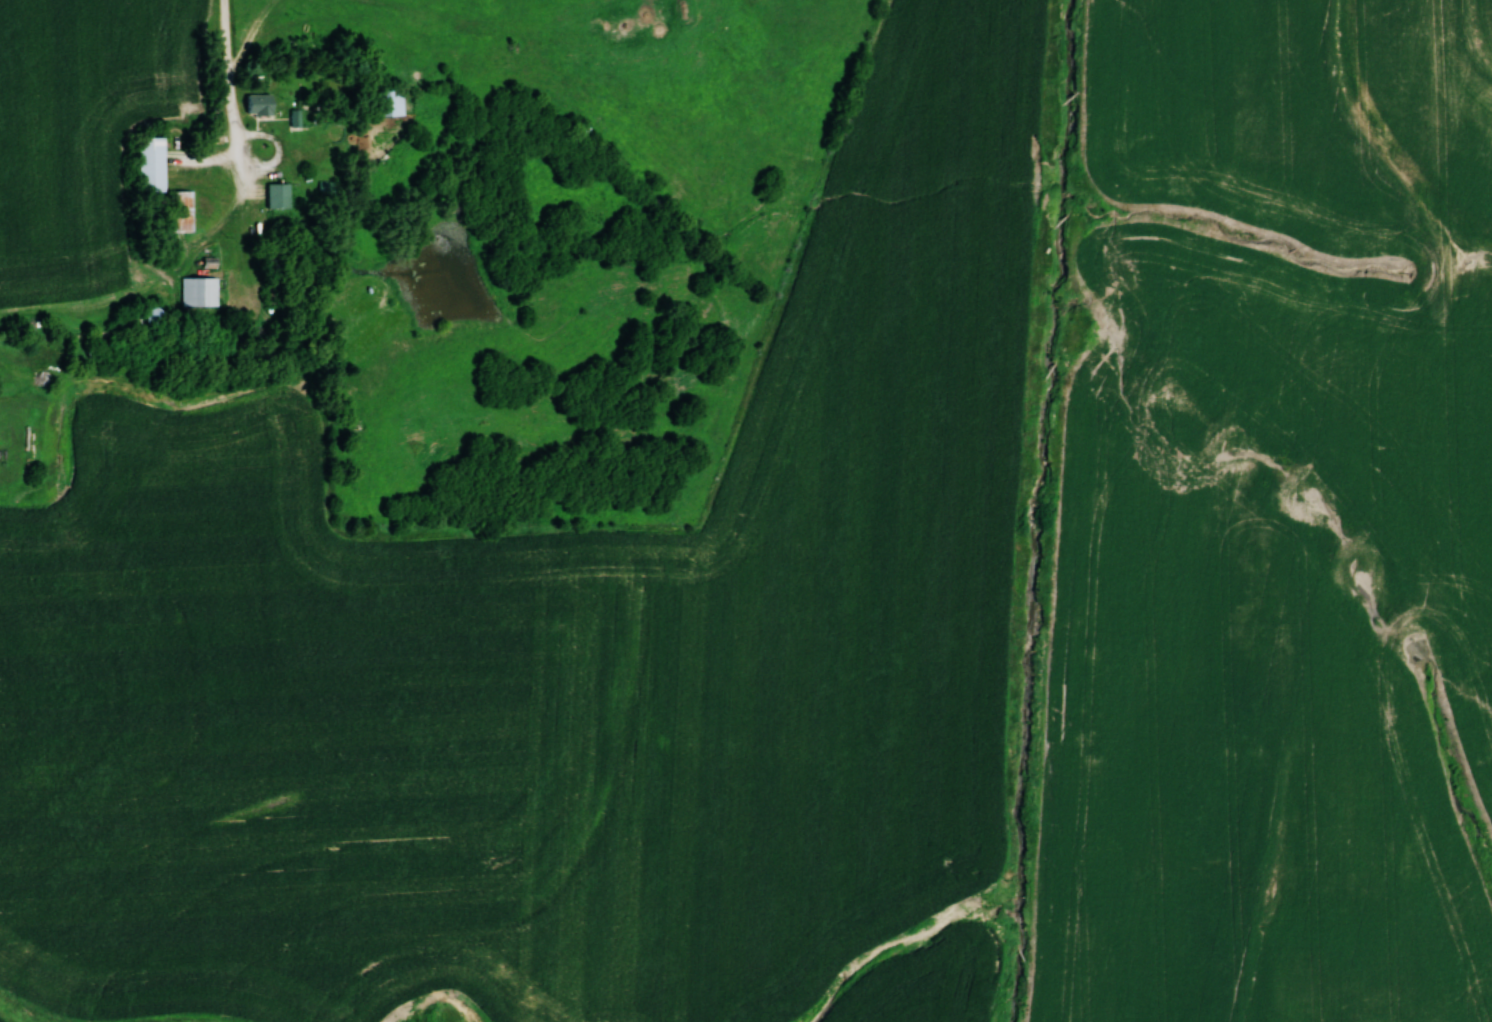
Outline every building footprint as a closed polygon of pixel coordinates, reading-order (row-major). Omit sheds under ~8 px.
[(375,117),(402,117),(402,89),(375,89),(375,117)] [(269,116),(269,94),(245,94),(245,116),(269,116)] [(161,138),(136,138),(136,193),(161,193),(161,138)] [(266,184),(266,209),(288,209),(288,184),(266,184)] [(193,191),(169,191),(169,233),(192,233),(193,191)] [(214,278),(180,278),(180,306),(214,306),(214,278)] [(154,306),(137,312),(141,326),(159,320),(154,306)]
